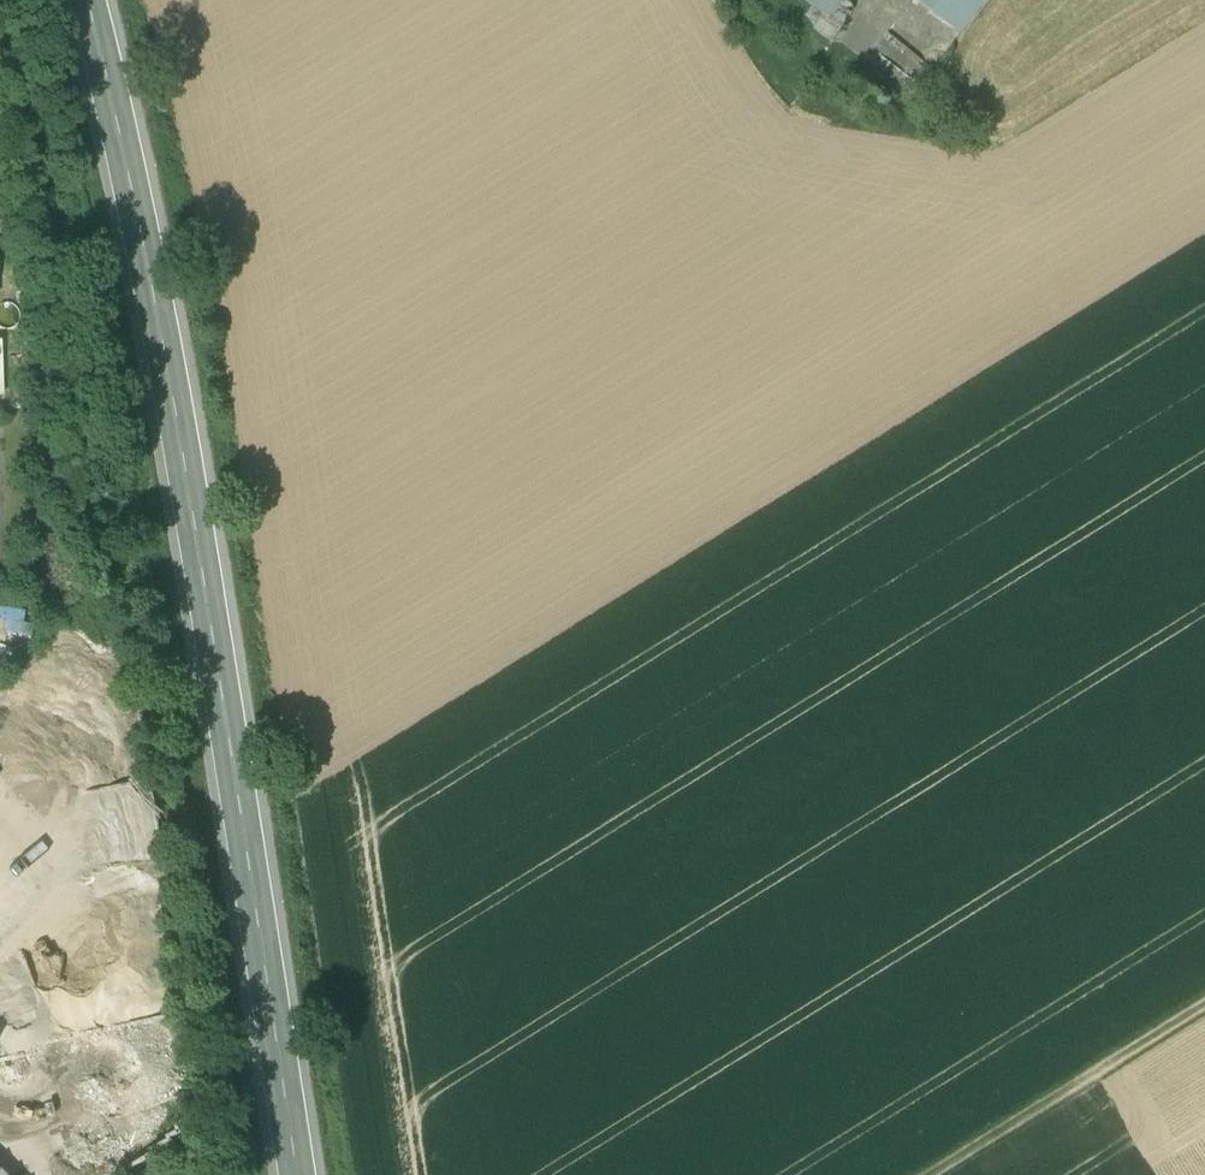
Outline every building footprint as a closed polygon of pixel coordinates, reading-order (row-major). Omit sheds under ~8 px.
[(796,1),(822,19),(829,24),(847,0),(797,0),(796,1)] [(961,34),(987,0),(915,0),(961,34)] [(842,8),(842,11),(843,13),(844,15),(847,16),(849,15),(851,14),(853,12),(854,10),(853,7),(852,5),(850,4),(847,3),(845,4),(843,6),(842,8)] [(846,24),(847,22),(846,19),(845,17),(843,16),(840,15),(838,16),(835,17),(834,20),(834,22),(834,25),(836,27),(838,28),(840,28),(843,28),(845,26),(846,24)] [(829,24),(822,19),(813,31),(833,45),(842,33),(829,24)]
